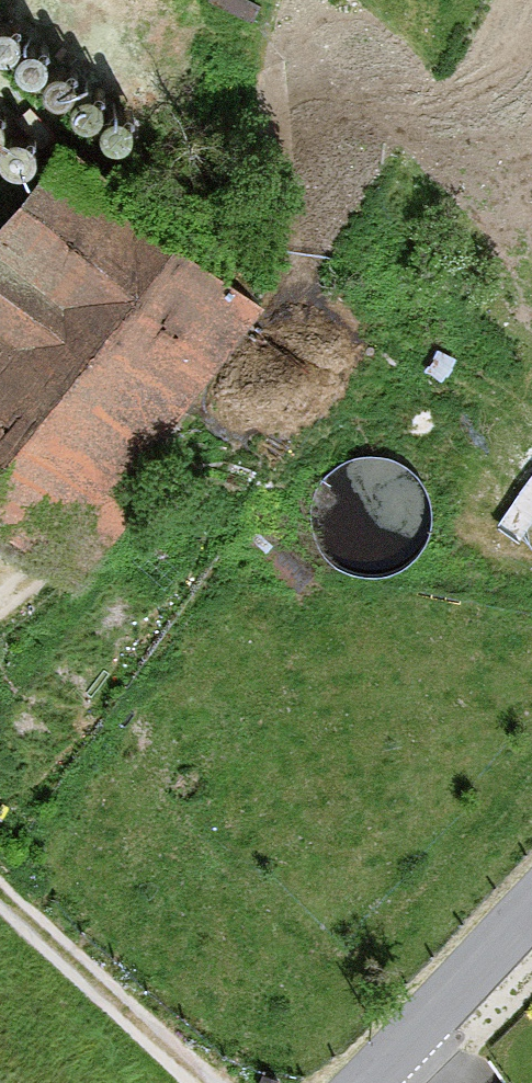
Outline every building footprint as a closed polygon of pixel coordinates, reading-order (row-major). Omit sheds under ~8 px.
[(4,48),(11,44),(14,35),(11,27),(3,23),(0,23),(0,48),(4,48)] [(16,57),(16,63),(22,70),(31,72),(39,67),(41,59),(38,50),(30,46),(24,47),(18,50),(16,57)] [(45,77),(45,84),(50,91),(59,92),(67,88),(70,79),(67,71),(59,67),(53,68),(47,71),(45,77)] [(72,101),(72,107),(77,114),(87,116),(94,111),(97,103),(94,94),(86,90),(80,91),(74,94),(72,101)] [(100,125),(100,131),(106,138),(115,140),(123,135),(126,126),(123,118),(115,114),(108,115),(103,118),(100,125)] [(1,152),(0,158),(6,165),(15,167),(23,162),(26,154),(23,145),(15,141),(8,142),(3,145),(1,152)] [(260,302),(57,144),(0,217),(0,519),(79,581),(171,464),(147,445),(260,302)]
